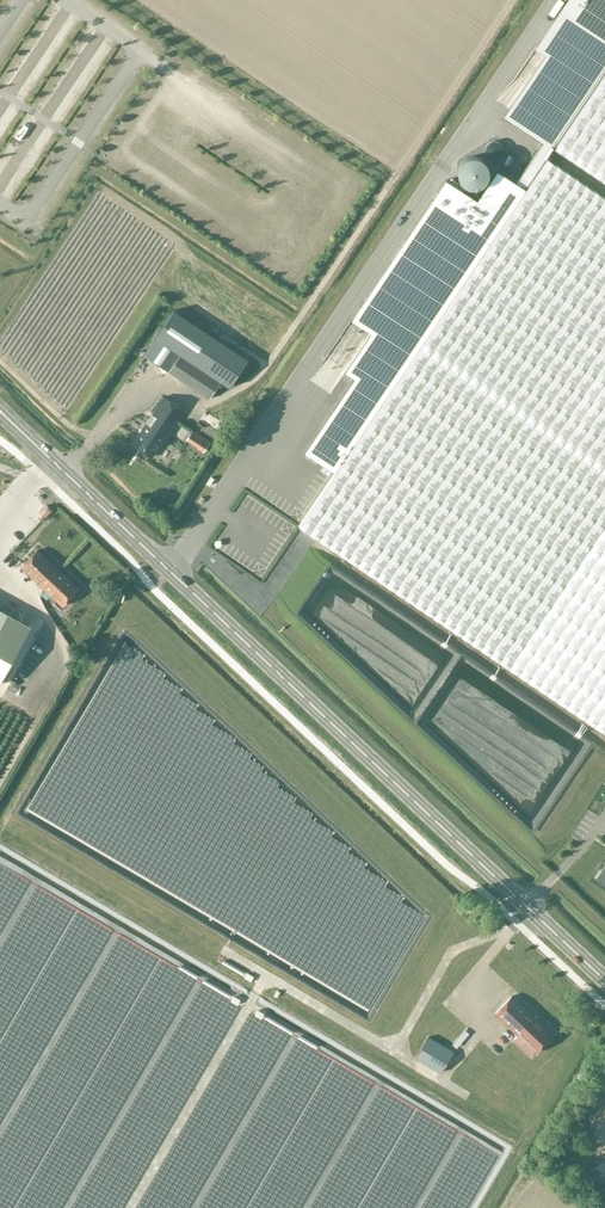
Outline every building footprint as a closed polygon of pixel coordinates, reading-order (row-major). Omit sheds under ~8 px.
[(548,158),(555,147),(604,181),(604,0),(568,0),(562,9),(536,47),(546,54),(504,115),(543,142),(538,149),(516,182),(498,170),(478,200),(446,179),(354,316),(373,330),(347,369),(357,376),(330,416),(332,417),(309,451),(337,470),(300,525),(604,732),(604,197),(548,158)] [(485,149),(485,150),(485,151),(486,151),(486,152),(486,153),(486,154),(487,154),(487,155),(488,155),(488,156),(489,156),(489,157),(490,157),(491,157),(491,158),(492,158),(493,158),(494,158),(495,158),(496,158),(497,158),(497,157),(498,157),(499,157),(499,156),(500,156),(500,155),(501,155),(501,154),(501,153),(502,153),(502,152),(502,151),(502,150),(502,149),(502,148),(502,147),(502,146),(501,145),(501,144),(500,144),(500,143),(499,143),(499,142),(498,142),(497,142),(497,141),(496,141),(495,141),(494,141),(493,141),(492,141),(491,141),(490,142),(489,142),(489,143),(488,143),(488,144),(487,144),(487,145),(486,145),(486,146),(486,147),(485,148),(485,149)] [(487,174),(488,171),(487,168),(486,165),(485,162),(483,160),(480,158),(478,157),(475,156),(472,156),(468,157),(466,158),(463,160),(461,162),(460,165),(459,168),(458,171),(459,174),(460,177),(461,179),(463,182),(466,183),(468,185),(471,185),(475,185),(478,185),(480,183),(483,182),(485,179),(486,177),(487,174)] [(209,399),(221,381),(230,387),(248,360),(174,310),(144,355),(209,399)] [(164,397),(132,444),(152,457),(184,410),(164,397)] [(192,432),(187,440),(204,451),(209,443),(192,432)] [(38,550),(21,567),(62,605),(79,588),(38,550)] [(30,627),(8,615),(4,622),(0,620),(0,682),(30,627)] [(53,677),(60,665),(52,660),(45,672),(53,677)] [(553,1035),(512,996),(495,1013),(536,1052),(553,1035)] [(453,1052),(428,1037),(416,1058),(441,1073),(453,1052)] [(467,1055),(471,1059),(485,1045),(482,1041),(467,1055)] [(573,1118),(560,1140),(570,1146),(583,1124),(573,1118)]
